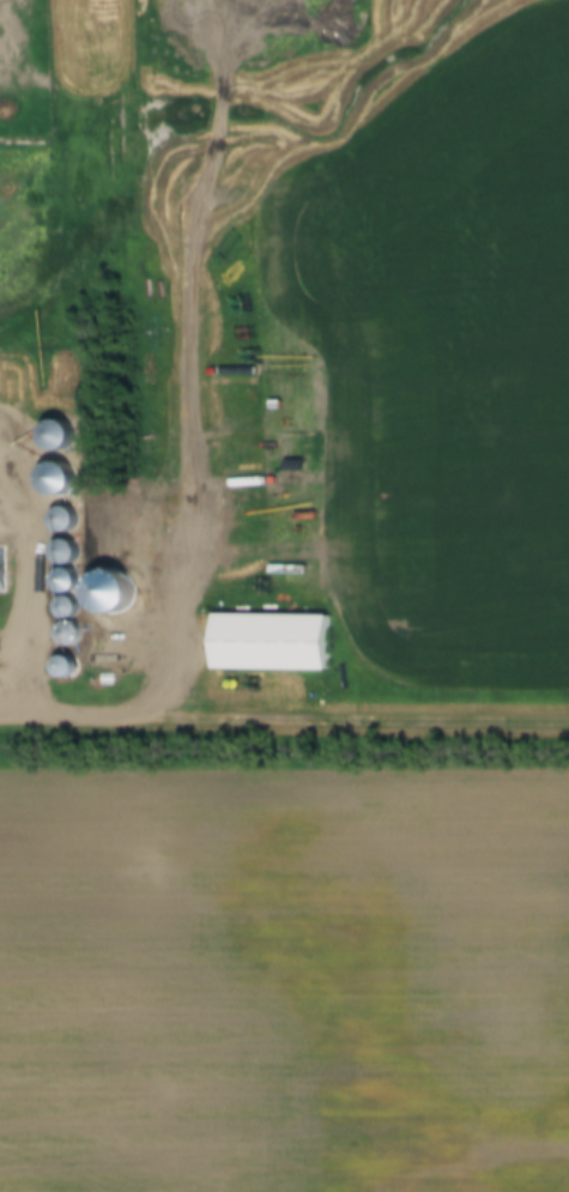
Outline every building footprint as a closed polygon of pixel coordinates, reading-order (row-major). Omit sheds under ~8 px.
[(40,450),(61,447),(56,420),(36,423),(40,450)] [(48,509),(48,528),(65,528),(65,509),(48,509)] [(69,619),(70,599),(52,599),(51,618),(69,619)] [(322,672),(322,615),(206,614),(205,671),(322,672)] [(52,645),(73,645),(73,625),(52,625),(52,645)]
